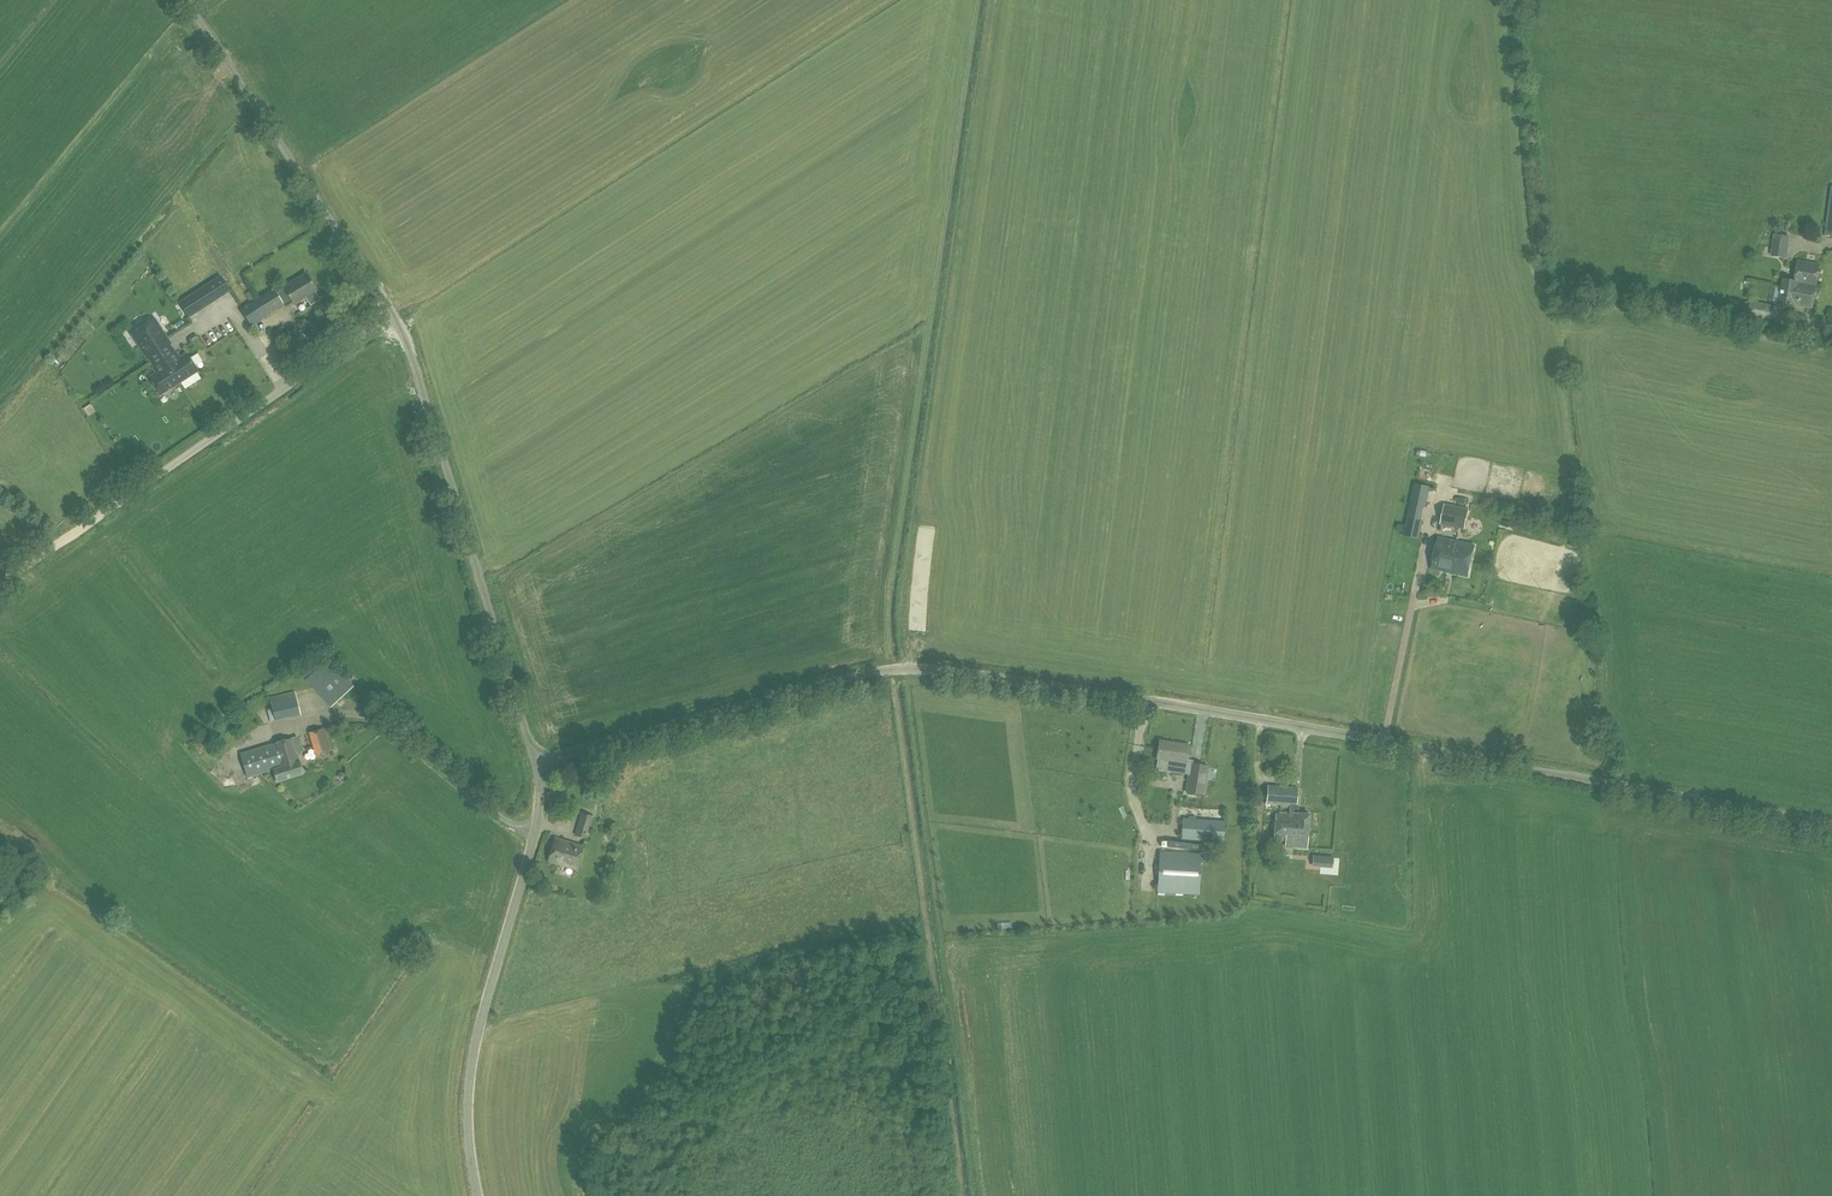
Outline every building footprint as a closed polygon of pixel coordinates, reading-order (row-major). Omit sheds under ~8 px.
[(1771,256),(1787,258),(1791,237),(1774,234),(1771,256)] [(1798,259),(1800,245),(1792,244),(1790,258),(1798,259)] [(1794,282),(1816,286),(1820,264),(1798,261),(1794,280),(1783,278),(1782,286),(1793,288),(1794,282)] [(307,273),(285,286),(295,303),(305,296),(311,305),(321,299),(316,290),(307,273)] [(214,281),(223,295),(231,290),(221,276),(214,281)] [(1795,305),(1813,308),(1816,286),(1794,282),(1793,288),(1782,286),(1779,305),(1795,308),(1795,305)] [(200,290),(209,304),(217,299),(207,285),(200,290)] [(250,302),(261,319),(284,305),(274,288),(250,302)] [(172,292),(168,294),(168,295),(175,306),(180,303),(172,292)] [(180,303),(189,317),(196,312),(187,298),(180,303)] [(1748,317),(1771,320),(1773,306),(1750,302),(1748,317)] [(148,359),(172,344),(155,318),(146,324),(147,326),(141,330),(140,328),(131,334),(148,359)] [(176,351),(164,359),(180,383),(198,371),(187,353),(180,357),(176,351)] [(180,383),(164,359),(152,367),(156,373),(150,377),(161,395),(180,383)] [(87,409),(91,421),(98,418),(94,406),(87,409)] [(124,460),(119,462),(127,475),(132,472),(124,460)] [(1415,483),(1411,503),(1423,506),(1426,507),(1431,486),(1415,483)] [(1440,524),(1465,529),(1469,509),(1445,504),(1440,524)] [(1420,519),(1408,516),(1403,536),(1419,539),(1423,519),(1420,519)] [(1514,518),(1507,517),(1505,526),(1512,528),(1514,518)] [(1432,569),(1447,572),(1468,576),(1474,545),(1457,541),(1438,537),(1432,569)] [(306,679),(331,707),(354,686),(329,658),(306,679)] [(273,708),(275,720),(301,715),(296,692),(270,698),(273,708)] [(270,722),(275,720),(273,708),(267,709),(270,722)] [(309,732),(317,758),(327,754),(331,753),(323,728),(309,732)] [(274,769),(278,781),(303,773),(297,753),(302,752),(297,736),(241,753),(248,777),(274,769)] [(1157,758),(1187,762),(1189,745),(1160,740),(1157,758)] [(1186,793),(1206,796),(1210,766),(1190,762),(1186,793)] [(1293,847),(1307,848),(1310,814),(1297,813),(1298,805),(1297,805),(1298,788),(1268,786),(1267,804),(1290,806),(1289,815),(1276,814),(1274,839),(1294,841),(1293,847)] [(575,835),(587,838),(593,815),(582,812),(575,835)] [(1182,839),(1222,841),(1224,841),(1225,821),(1183,818),(1182,839)] [(548,862),(576,869),(583,845),(554,837),(548,862)] [(1157,892),(1199,894),(1201,854),(1160,851),(1157,892)] [(1322,856),(1313,855),(1313,867),(1322,867),(1322,856)]
